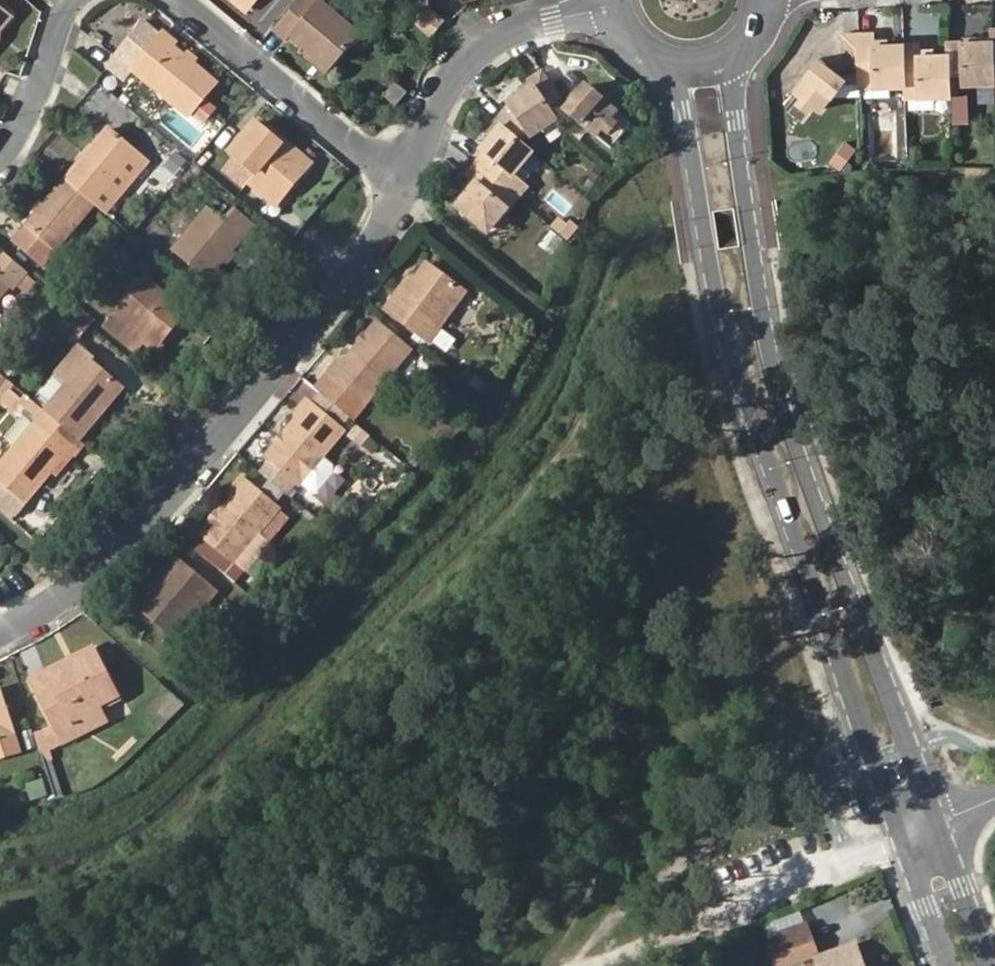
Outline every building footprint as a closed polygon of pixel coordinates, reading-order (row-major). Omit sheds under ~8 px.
[(329,0),(294,0),(274,24),(288,36),(292,30),(331,61),(360,26),(329,0)] [(408,9),(428,5),(427,0),(399,0),(401,10),(408,9)] [(11,11),(0,2),(0,23),(11,11)] [(408,9),(412,24),(429,36),(433,32),(434,30),(440,21),(428,5),(408,9)] [(174,45),(162,35),(146,22),(120,55),(191,113),(218,81),(195,62),(186,55),(174,45)] [(292,30),(288,36),(327,67),(331,61),(292,30)] [(165,31),(162,35),(174,45),(178,41),(165,31)] [(856,65),(855,35),(840,36),(841,66),(856,65)] [(856,65),(857,89),(890,88),(890,80),(902,80),(901,46),(884,47),(871,47),(870,39),(870,35),(855,35),(856,65)] [(884,38),(870,39),(871,47),(884,47),(884,38)] [(978,84),(991,84),(991,78),(990,61),(990,42),(973,42),(963,42),(946,43),(946,57),(947,73),(959,73),(959,77),(978,77),(978,84)] [(902,87),(903,98),(933,97),(933,90),(947,90),(947,73),(946,57),(931,58),(916,58),(916,53),(915,45),(901,46),(902,80),(902,87)] [(186,55),(195,62),(198,58),(189,51),(186,55)] [(804,104),(814,111),(821,116),(832,100),(834,102),(846,84),(835,77),(826,70),(818,64),(806,80),(808,82),(795,98),(804,104)] [(826,70),(835,77),(838,72),(829,65),(826,70)] [(538,72),(555,98),(558,96),(540,68),(535,71),(538,72)] [(530,84),(543,105),(555,98),(538,72),(535,71),(525,77),(527,79),(530,84)] [(393,79),(383,92),(394,102),(405,89),(393,79)] [(521,90),(530,84),(527,79),(518,85),(521,90)] [(890,80),(890,88),(902,87),(902,80),(890,80)] [(507,104),(492,121),(494,123),(499,127),(517,142),(525,132),(538,125),(541,130),(554,121),(543,105),(530,84),(521,90),(506,99),(507,104)] [(593,135),(599,128),(607,118),(614,111),(599,98),(600,97),(585,84),(578,92),(569,102),(563,109),(561,111),(577,124),(578,123),(593,135)] [(565,98),(569,102),(578,92),(573,88),(565,98)] [(810,116),(814,111),(804,104),(800,109),(810,116)] [(258,116),(254,121),(280,142),(284,138),(258,116)] [(607,118),(599,128),(606,134),(607,132),(614,123),(607,118)] [(280,142),(254,121),(230,149),(236,155),(225,167),(245,184),(249,180),(277,203),(311,161),(284,138),(280,142)] [(492,136),(499,127),(494,123),(486,132),(492,136)] [(528,137),(541,130),(538,125),(525,132),(528,137)] [(109,127),(66,178),(95,202),(106,212),(149,161),(109,127)] [(484,153),(474,164),(496,182),(516,199),(526,187),(511,175),(506,171),(516,159),(522,164),(530,153),(517,142),(499,127),(492,136),(481,149),(484,153)] [(511,175),(522,164),(516,159),(506,171),(511,175)] [(496,182),(474,164),(464,176),(470,181),(474,184),(465,194),(455,206),(481,229),(490,218),(497,222),(516,199),(496,182)] [(95,202),(66,178),(27,226),(15,240),(44,263),(95,202)] [(474,184),(470,181),(461,191),(465,194),(474,184)] [(209,277),(242,237),(246,240),(257,228),(234,209),(224,221),(208,208),(175,248),(209,277)] [(488,233),(497,222),(490,218),(481,229),(487,233),(488,233)] [(28,271),(6,251),(0,259),(0,296),(10,284),(15,288),(17,285),(26,273),(28,271)] [(408,278),(386,306),(427,338),(464,292),(428,263),(413,282),(408,278)] [(38,282),(26,273),(17,285),(28,295),(38,282)] [(167,321),(173,327),(186,310),(147,277),(108,323),(137,348),(144,338),(149,342),(167,321)] [(79,340),(92,324),(71,307),(58,322),(79,340)] [(156,348),(173,327),(167,321),(149,342),(156,348)] [(341,360),(317,389),(323,393),(349,415),(353,419),(410,351),(378,324),(367,337),(361,345),(345,363),(341,360)] [(357,342),(361,345),(367,337),(364,334),(357,342)] [(48,411),(79,438),(105,409),(102,406),(121,385),(92,360),(93,357),(81,347),(61,372),(72,381),(48,411)] [(123,387),(121,385),(102,406),(105,409),(123,387)] [(323,393),(313,405),(339,427),(349,415),(323,393)] [(285,436),(278,444),(268,456),(257,469),(290,498),(302,484),(312,492),(318,491),(333,472),(333,465),(323,457),(344,431),(339,427),(313,405),(307,400),(297,412),(301,416),(285,436)] [(48,411),(43,408),(33,418),(39,423),(48,411)] [(39,423),(0,467),(0,478),(28,501),(55,470),(59,465),(72,450),(81,439),(79,438),(48,411),(39,423)] [(275,441),(278,444),(285,436),(282,433),(275,441)] [(77,454),(86,444),(81,439),(72,450),(77,454)] [(13,517),(28,501),(0,478),(0,505),(13,517)] [(262,534),(282,512),(241,478),(231,490),(230,499),(203,533),(239,562),(248,551),(258,559),(272,543),(262,534)] [(161,589),(145,610),(179,639),(218,593),(179,560),(157,585),(161,589)] [(76,720),(104,706),(122,696),(100,649),(52,673),(53,677),(38,685),(58,726),(64,737),(79,728),(76,720)] [(161,724),(182,703),(167,689),(146,710),(161,724)] [(23,751),(5,690),(0,691),(0,758),(23,751)] [(112,721),(104,706),(76,720),(79,728),(64,737),(66,742),(67,743),(112,721)] [(51,729),(40,733),(62,799),(67,798),(52,749),(66,742),(64,737),(58,726),(51,729)] [(804,931),(807,936),(812,929),(812,928),(804,931)] [(812,929),(807,936),(811,949),(818,946),(812,929)] [(803,942),(807,936),(804,931),(773,941),(781,965),(786,965),(803,942)] [(786,965),(789,965),(821,954),(818,946),(811,949),(807,936),(803,942),(786,965)] [(824,965),(865,965),(866,965),(859,944),(821,958),(824,965)]
